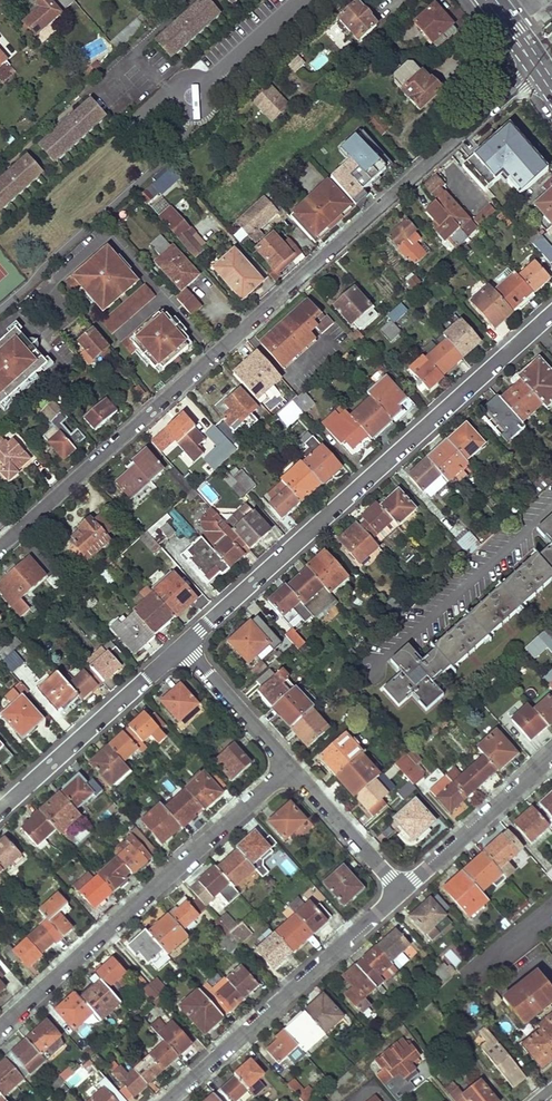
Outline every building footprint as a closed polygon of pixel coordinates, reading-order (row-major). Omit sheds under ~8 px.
[(49,0),(42,0),(35,5),(39,10),(23,23),(34,37),(61,15),(49,0)] [(71,0),(59,0),(68,9),(74,4),(71,0)] [(205,0),(201,0),(156,41),(173,60),(221,17),(205,0)] [(435,48),(454,29),(431,4),(413,22),(435,48)] [(378,27),(357,5),(339,21),(345,27),(342,29),(348,36),(351,34),(360,43),(378,27)] [(150,23),(142,14),(110,43),(118,52),(150,23)] [(332,54),(338,49),(330,38),(324,44),(332,54)] [(5,86),(19,74),(0,52),(0,80),(5,86)] [(289,66),(295,73),(306,64),(299,57),(289,66)] [(103,65),(98,61),(88,70),(92,76),(103,65)] [(423,113),(445,93),(436,83),(434,84),(419,68),(415,68),(400,81),(399,85),(423,113)] [(270,89),(267,86),(251,100),(272,123),(289,106),(273,88),(270,89)] [(106,121),(88,102),(39,145),(57,164),(106,121)] [(548,169),(510,126),(463,167),(484,191),(502,175),(519,195),(548,169)] [(342,151),(363,132),(361,129),(340,149),(342,151)] [(332,180),(351,200),(362,190),(364,192),(393,165),(363,132),(342,151),(352,162),(343,169),(332,180)] [(341,167),(343,169),(352,162),(342,151),(339,153),(347,162),(341,167)] [(25,157),(0,180),(0,213),(1,214),(43,177),(25,157)] [(182,181),(168,167),(152,181),(156,184),(141,197),(149,206),(161,196),(162,198),(182,181)] [(432,197),(460,228),(467,236),(476,227),(441,187),(445,184),(437,175),(425,186),(433,195),(432,196),(432,197)] [(543,186),(548,192),(534,205),(551,224),(551,178),(543,186)] [(351,200),(332,180),(291,217),(316,244),(357,207),(351,200)] [(351,200),(357,207),(368,197),(364,192),(362,190),(351,200)] [(283,218),(288,213),(269,194),(239,222),(250,236),(277,213),(283,218)] [(460,228),(432,197),(423,205),(432,215),(427,219),(446,241),(460,228)] [(483,208),(477,201),(471,206),(477,213),(483,208)] [(473,219),(480,227),(497,212),(490,204),(473,219)] [(196,257),(203,251),(192,239),(198,233),(192,226),(189,229),(172,211),(162,220),(169,229),(196,257)] [(424,242),(417,248),(414,245),(421,239),(414,232),(417,230),(408,221),(390,237),(398,247),(400,245),(416,263),(431,251),(424,242)] [(532,244),(539,238),(542,236),(535,229),(526,237),(532,244)] [(282,245),(273,235),(256,250),(273,267),(266,273),(274,282),(281,275),(280,274),(292,263),(294,265),(304,255),(289,239),(282,245)] [(158,264),(174,251),(162,238),(147,252),(158,264)] [(539,238),(532,244),(548,261),(551,257),(551,252),(539,238)] [(118,259),(107,247),(68,282),(78,294),(81,292),(93,306),(97,303),(106,314),(140,285),(130,273),(133,271),(121,257),(118,259)] [(181,289),(196,275),(174,251),(158,264),(181,289)] [(262,282),(235,251),(214,269),(243,302),(248,298),(246,296),(262,282)] [(518,279),(533,294),(550,278),(536,263),(518,279)] [(494,292),(512,313),(533,294),(518,279),(514,273),(494,292)] [(419,283),(411,274),(406,280),(410,285),(408,288),(411,291),(419,283)] [(494,292),(488,287),(471,303),(495,329),(512,313),(494,292)] [(157,298),(147,288),(104,323),(114,334),(157,298)] [(202,305),(187,289),(177,297),(192,315),(202,305)] [(379,315),(355,290),(336,307),(352,325),(354,323),(361,331),(379,315)] [(321,309),(312,300),(264,342),(284,365),(314,336),(310,332),(316,326),(323,334),(335,322),(322,308),(321,309)] [(195,348),(162,310),(123,345),(133,357),(136,355),(148,369),(151,366),(160,377),(195,348)] [(391,320),(392,321),(396,317),(391,312),(386,315),(391,320)] [(443,336),(463,357),(479,342),(454,315),(448,320),(454,327),(443,336)] [(392,321),(391,320),(380,330),(391,342),(401,332),(392,321)] [(109,347),(89,326),(85,329),(89,332),(77,343),(84,350),(79,355),(88,366),(109,347)] [(16,330),(0,344),(0,407),(48,365),(16,330)] [(346,349),(360,337),(355,331),(341,343),(346,349)] [(430,363),(442,376),(463,357),(443,336),(442,335),(437,340),(441,345),(426,359),(430,363)] [(259,353),(235,375),(260,403),(285,382),(259,353)] [(543,404),(547,409),(551,404),(551,373),(540,359),(519,378),(543,404)] [(442,376),(430,363),(414,377),(421,385),(423,383),(428,390),(443,377),(442,376)] [(501,400),(521,423),(543,404),(519,378),(517,375),(511,381),(516,387),(501,400)] [(371,398),(392,421),(411,404),(385,376),(367,393),(371,398)] [(62,384),(49,396),(62,410),(75,399),(62,384)] [(304,390),(292,401),(304,414),(315,403),(304,390)] [(226,456),(229,458),(245,444),(233,431),(243,423),(249,430),(258,422),(251,414),(257,409),(240,391),(226,404),(233,412),(216,427),(223,434),(217,439),(216,440),(228,454),(226,456)] [(62,410),(49,396),(41,403),(48,410),(46,412),(55,421),(65,412),(62,410)] [(501,400),(497,396),(479,413),(502,439),(508,435),(512,439),(526,427),(521,423),(501,400)] [(371,398),(351,417),(368,436),(372,440),(392,421),(371,398)] [(118,412),(107,399),(85,418),(97,431),(118,412)] [(304,414),(292,401),(278,414),(289,427),(304,414)] [(351,417),(342,407),(324,424),(342,444),(346,440),(353,448),(368,436),(351,417)] [(208,439),(184,414),(166,430),(197,462),(205,454),(200,450),(204,446),(202,444),(208,439)] [(39,430),(26,416),(20,421),(32,435),(39,430)] [(206,428),(217,439),(223,434),(216,427),(212,423),(206,428)] [(448,440),(466,462),(485,445),(467,424),(448,440)] [(76,449),(59,428),(47,437),(66,459),(76,449)] [(77,445),(85,440),(79,431),(71,436),(77,445)] [(13,485),(23,476),(22,474),(36,461),(18,442),(13,447),(3,436),(0,439),(0,473),(3,476),(5,475),(13,485)] [(205,450),(212,458),(218,464),(220,466),(229,458),(226,456),(228,454),(216,440),(205,450)] [(466,462),(448,440),(427,459),(441,475),(447,483),(468,464),(466,462)] [(304,464),(322,485),(341,468),(322,447),(304,464)] [(164,470),(147,451),(126,470),(129,473),(118,484),(132,499),(164,470)] [(218,464),(212,458),(204,466),(209,473),(218,464)] [(441,475),(427,459),(409,475),(423,491),(441,475)] [(288,488),(303,505),(323,486),(322,485),(304,464),(303,463),(282,481),(288,488)] [(195,489),(175,468),(170,475),(188,495),(195,489)] [(233,477),(238,482),(248,493),(257,486),(242,469),(233,477)] [(533,486),(540,494),(551,483),(551,480),(547,474),(533,486)] [(533,486),(528,481),(521,487),(533,500),(540,494),(533,486)] [(248,493),(238,482),(233,487),(243,498),(248,493)] [(303,505),(288,488),(270,505),(284,521),(303,505)] [(198,493),(195,489),(188,495),(186,496),(190,500),(198,493)] [(385,498),(378,504),(393,521),(398,527),(417,510),(399,491),(387,501),(385,498)] [(361,528),(372,540),(393,521),(378,504),(363,517),(367,522),(361,528)] [(271,531),(250,509),(245,515),(248,518),(233,532),(241,540),(250,550),(271,531)] [(223,563),(229,569),(244,556),(235,545),(241,540),(233,532),(214,510),(204,519),(203,528),(209,535),(203,540),(223,563)] [(149,532),(160,546),(169,538),(171,539),(178,532),(170,523),(174,519),(169,514),(149,532)] [(95,523),(91,519),(81,529),(83,531),(71,542),(89,561),(111,541),(108,538),(117,530),(103,515),(95,523)] [(537,531),(551,547),(538,559),(536,556),(433,649),(435,651),(422,663),(408,647),(390,662),(400,674),(383,690),(398,707),(412,695),(426,712),(443,696),(433,684),(450,669),(452,671),(551,582),(551,518),(537,531)] [(361,528),(358,525),(339,541),(360,564),(378,548),(372,540),(361,528)] [(155,550),(160,546),(149,532),(148,531),(142,536),(155,550)] [(468,534),(457,544),(469,558),(480,547),(468,534)] [(211,586),(229,569),(223,563),(203,540),(202,541),(200,539),(183,555),(211,586)] [(457,544),(455,542),(448,548),(461,564),(469,558),(457,544)] [(307,568),(309,570),(325,588),(330,594),(349,577),(326,551),(307,568)] [(30,558),(0,585),(0,590),(5,596),(4,597),(21,616),(30,609),(21,599),(46,576),(30,558)] [(123,574),(113,563),(100,575),(110,586),(123,574)] [(309,570),(287,588),(300,602),(304,606),(325,588),(309,570)] [(68,582),(59,571),(48,580),(58,591),(68,582)] [(154,593),(174,616),(195,597),(174,574),(154,593)] [(134,613),(154,636),(175,617),(174,616),(154,593),(149,587),(135,601),(141,608),(134,613)] [(287,588),(286,587),(269,603),(282,617),(300,602),(287,588)] [(405,614),(392,599),(384,605),(398,621),(405,614)] [(136,655),(155,637),(154,636),(134,613),(121,625),(118,621),(111,628),(136,655)] [(276,637),(258,617),(230,642),(249,662),(276,637)] [(551,624),(544,630),(551,639),(551,625),(551,624)] [(306,644),(293,630),(285,636),(298,650),(306,644)] [(14,653),(22,645),(16,639),(7,647),(13,653),(14,653)] [(93,672),(104,684),(129,661),(112,642),(92,659),(96,665),(91,670),(93,672)] [(530,652),(526,647),(519,653),(524,658),(530,652)] [(25,665),(14,653),(13,653),(4,662),(15,675),(25,665)] [(255,677),(266,669),(262,663),(250,670),(255,677)] [(84,673),(69,687),(82,701),(94,691),(95,692),(104,684),(93,672),(88,677),(84,673)] [(273,709),(287,696),(277,685),(280,682),(270,672),(257,683),(267,693),(262,697),(273,709)] [(74,708),(82,701),(69,687),(59,675),(40,692),(60,714),(71,705),(74,708)] [(3,718),(23,740),(44,722),(23,699),(30,692),(22,683),(8,696),(16,705),(3,718)] [(199,706),(181,686),(163,702),(181,722),(199,706)] [(292,729),(312,711),(314,709),(295,689),(287,696),(273,709),(292,729)] [(547,727),(551,722),(551,694),(533,711),(547,727)] [(533,711),(528,706),(512,721),(531,741),(547,727),(533,711)] [(329,730),(312,711),(292,729),(308,748),(329,730)] [(130,728),(143,743),(158,729),(160,731),(166,726),(155,713),(147,720),(143,716),(130,728)] [(432,730),(436,735),(452,720),(448,716),(432,730)] [(109,747),(124,764),(139,751),(142,753),(148,748),(143,743),(130,728),(123,734),(125,735),(118,741),(117,740),(109,747)] [(436,735),(432,730),(417,745),(420,749),(436,735)] [(478,749),(485,757),(497,770),(498,771),(516,754),(496,732),(478,749)] [(338,778),(362,758),(367,754),(350,735),(322,759),(338,778)] [(251,764),(234,745),(216,762),(233,781),(251,764)] [(124,764),(109,747),(100,755),(103,758),(93,767),(112,788),(131,771),(124,764)] [(423,776),(404,756),(395,764),(411,782),(413,785),(423,776)] [(469,771),(481,784),(497,770),(485,757),(469,771)] [(378,779),(380,778),(362,758),(338,778),(357,798),(376,782),(378,779)] [(456,769),(446,777),(465,798),(481,784),(469,771),(463,776),(456,769)] [(187,792),(202,809),(205,812),(223,795),(205,775),(197,782),(197,784),(187,792)] [(388,781),(383,775),(380,778),(378,779),(383,786),(388,781)] [(446,777),(445,777),(430,791),(449,813),(465,798),(446,777)] [(80,779),(62,795),(76,812),(94,795),(88,787),(80,779)] [(104,793),(94,781),(88,787),(94,795),(98,799),(104,793)] [(357,798),(374,817),(387,805),(382,800),(388,795),(376,782),(357,798)] [(398,793),(404,800),(416,789),(413,785),(411,782),(398,793)] [(166,811),(182,828),(202,809),(187,792),(166,811)] [(76,812),(62,795),(41,814),(58,831),(61,835),(81,817),(76,812)] [(540,804),(539,803),(533,809),(547,824),(551,819),(551,795),(540,804)] [(437,825),(416,801),(395,820),(418,846),(430,837),(427,834),(437,825)] [(307,824),(290,806),(270,824),(286,842),(307,824)] [(144,824),(161,843),(171,835),(172,836),(182,828),(166,811),(162,807),(144,824)] [(547,824),(533,809),(515,825),(531,843),(549,827),(547,824)] [(41,814),(38,810),(30,817),(33,820),(21,830),(38,849),(58,831),(41,814)] [(131,823),(121,811),(115,817),(125,829),(131,823)] [(143,837),(137,829),(132,833),(145,847),(149,843),(143,837)] [(143,837),(149,843),(153,840),(148,833),(143,837)] [(237,850),(238,850),(253,867),(271,850),(264,842),(255,833),(237,850)] [(270,836),(264,842),(271,850),(277,844),(270,836)] [(119,860),(131,873),(134,876),(148,863),(138,852),(143,848),(133,837),(128,843),(132,848),(119,860)] [(484,853),(499,871),(518,854),(502,837),(484,853)] [(0,849),(0,867),(3,871),(4,872),(22,856),(7,840),(0,846),(0,848),(0,849)] [(238,850),(217,870),(230,885),(234,889),(256,870),(253,867),(238,850)] [(272,853),(271,850),(253,867),(256,870),(263,877),(268,872),(263,867),(263,861),(272,853)] [(463,872),(485,897),(506,878),(499,871),(484,853),(463,872)] [(289,877),(298,868),(287,857),(278,865),(289,877)] [(99,878),(114,893),(127,881),(125,879),(131,873),(119,860),(99,878)] [(217,870),(216,869),(200,884),(214,899),(230,885),(217,870)] [(325,885),(344,907),(363,890),(344,869),(325,885)] [(95,909),(114,893),(99,878),(93,870),(76,886),(76,888),(95,909)] [(485,897),(463,872),(447,887),(459,900),(457,902),(471,918),(489,901),(485,897)] [(49,922),(63,938),(73,930),(59,915),(68,906),(59,896),(40,912),(49,922)] [(169,916),(183,932),(207,909),(198,899),(191,906),(184,899),(177,905),(179,908),(169,916)] [(288,907),(313,935),(332,918),(320,905),(315,909),(310,904),(305,908),(298,900),(288,907)] [(452,924),(430,900),(411,917),(433,941),(452,924)] [(530,908),(525,901),(505,919),(510,926),(530,908)] [(275,935),(292,954),(313,935),(288,907),(283,913),(290,921),(275,935)] [(169,916),(148,935),(167,956),(188,938),(183,932),(169,916)] [(222,941),(229,934),(225,929),(218,921),(210,928),(222,941)] [(28,941),(41,956),(51,947),(49,944),(52,941),(56,945),(63,938),(49,922),(28,941)] [(229,934),(240,945),(251,935),(242,924),(232,932),(229,934)] [(396,931),(378,948),(392,963),(410,947),(396,931)] [(148,935),(146,932),(127,949),(134,958),(139,954),(148,964),(151,962),(158,970),(170,959),(167,956),(148,935)] [(240,945),(229,934),(222,941),(220,943),(230,954),(240,945)] [(257,951),(274,970),(292,954),(275,935),(257,951)] [(28,941),(27,940),(14,952),(10,947),(4,952),(14,963),(19,958),(29,968),(42,957),(41,956),(28,941)] [(378,948),(357,966),(377,989),(378,990),(384,984),(379,977),(393,965),(392,963),(378,948)] [(113,962),(96,977),(113,996),(126,985),(120,979),(125,975),(113,962)] [(452,978),(440,965),(434,971),(444,984),(452,978)] [(377,989),(357,966),(345,977),(355,989),(347,997),(362,1014),(372,1007),(365,1000),(377,989)] [(227,981),(244,1000),(259,986),(242,968),(227,981)] [(551,1015),(551,1010),(549,1007),(551,1005),(551,992),(536,973),(503,1002),(525,1028),(533,1021),(541,1015),(546,1020),(551,1015)] [(113,996),(96,977),(90,982),(95,988),(81,1002),(93,1015),(100,1023),(121,1005),(113,996)] [(157,979),(148,986),(159,998),(167,991),(157,979)] [(200,993),(223,1018),(244,1000),(227,981),(226,980),(212,992),(208,987),(200,993)] [(159,998),(148,986),(143,991),(153,1003),(159,998)] [(200,993),(198,991),(180,1008),(205,1035),(223,1018),(200,993)] [(81,1002),(75,995),(57,1012),(74,1032),(93,1015),(81,1002)] [(325,997),(306,1014),(324,1034),(329,1039),(337,1032),(334,1028),(344,1019),(325,997)] [(446,1020),(431,1004),(425,1009),(438,1026),(446,1020)] [(287,1034),(299,1048),(303,1053),(324,1034),(306,1014),(285,1032),(287,1034)] [(551,1044),(551,1015),(546,1020),(541,1015),(533,1021),(540,1030),(551,1044)] [(165,1043),(178,1058),(191,1046),(172,1025),(166,1030),(159,1021),(151,1028),(165,1043)] [(27,1042),(39,1056),(40,1057),(60,1039),(46,1024),(27,1042)] [(506,1055),(485,1029),(478,1035),(487,1044),(480,1050),(512,1088),(524,1077),(518,1070),(514,1070),(514,1065),(509,1059),(505,1057),(506,1055)] [(542,1070),(551,1062),(551,1044),(540,1030),(522,1045),(542,1070)] [(299,1048),(287,1034),(268,1050),(280,1064),(299,1048)] [(120,1045),(114,1038),(109,1043),(115,1050),(120,1045)] [(24,1070),(39,1056),(27,1042),(12,1055),(10,1054),(5,1058),(6,1060),(24,1080),(29,1075),(24,1070)] [(374,1064),(380,1072),(408,1049),(402,1042),(374,1064)] [(149,1058),(162,1072),(178,1058),(165,1043),(149,1058)] [(392,1079),(406,1066),(419,1056),(411,1047),(408,1049),(380,1072),(375,1076),(384,1086),(392,1079)] [(89,1061),(95,1055),(89,1048),(82,1053),(89,1061)] [(95,1055),(89,1061),(98,1071),(105,1065),(95,1055)] [(149,1058),(135,1072),(147,1086),(162,1072),(149,1058)] [(4,1099),(24,1081),(24,1080),(6,1060),(0,1065),(0,1094),(4,1099)] [(98,1071),(89,1061),(82,1067),(91,1077),(98,1071)] [(264,1075),(252,1062),(235,1077),(237,1078),(247,1091),(264,1075)] [(392,1079),(400,1088),(414,1076),(406,1066),(392,1079)] [(65,1083),(72,1077),(75,1073),(70,1068),(59,1077),(60,1079),(65,1083)] [(135,1072),(133,1069),(123,1079),(118,1074),(115,1077),(134,1097),(147,1086),(135,1072)] [(77,1083),(72,1077),(65,1083),(70,1090),(77,1083)] [(237,1078),(222,1091),(221,1090),(214,1094),(215,1096),(220,1100),(239,1100),(249,1092),(247,1091),(237,1078)] [(55,1092),(65,1083),(60,1079),(51,1087),(55,1092)] [(287,1086),(301,1100),(314,1100),(319,1097),(308,1085),(304,1089),(294,1079),(287,1086)] [(479,1083),(464,1096),(457,1089),(449,1096),(454,1100),(496,1100),(479,1083)] [(397,1100),(398,1100),(410,1092),(405,1086),(392,1096),(397,1100)] [(104,1090),(91,1100),(113,1100),(104,1090)]
